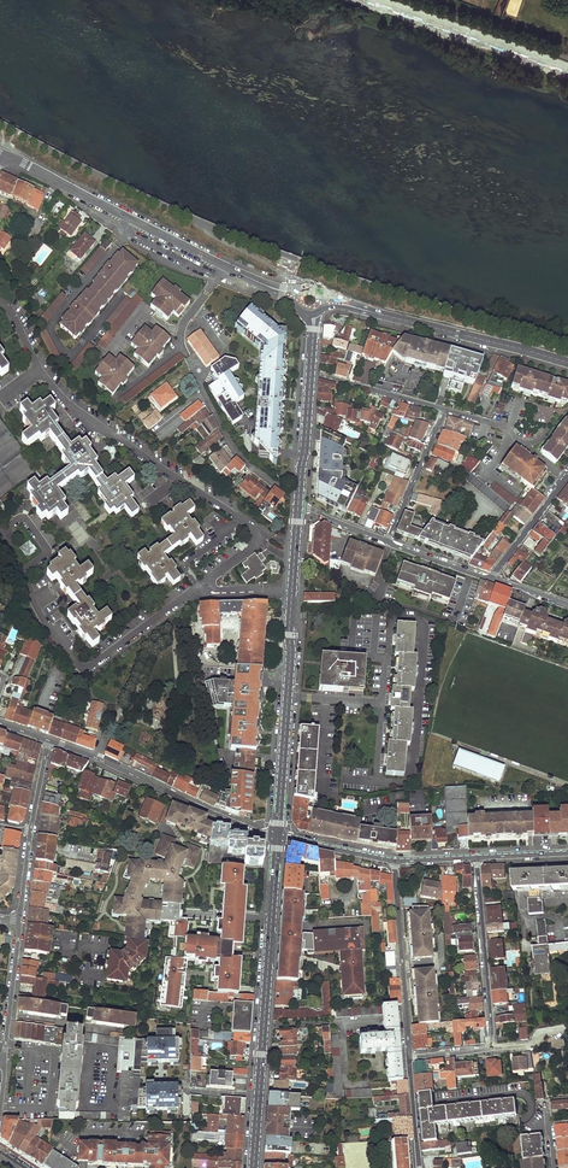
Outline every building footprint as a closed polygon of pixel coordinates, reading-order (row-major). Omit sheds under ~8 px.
[(494,14),(498,15),(504,0),(499,0),(494,14)] [(518,17),(521,0),(510,0),(507,15),(518,17)] [(0,177),(0,193),(12,198),(17,182),(1,175),(0,177)] [(17,182),(12,198),(27,206),(28,204),(35,208),(36,206),(39,207),(44,194),(17,182)] [(48,215),(58,220),(66,202),(56,197),(48,215)] [(80,218),(72,213),(70,216),(69,215),(59,229),(62,232),(59,237),(64,240),(67,235),(70,238),(81,224),(78,222),(80,218)] [(36,216),(27,233),(35,237),(44,221),(36,216)] [(1,251),(9,240),(5,236),(4,238),(0,235),(0,251),(1,251)] [(83,235),(70,253),(79,260),(93,243),(83,235)] [(108,248),(103,243),(99,248),(104,252),(108,248)] [(104,252),(99,248),(80,271),(85,275),(104,252)] [(137,267),(121,254),(115,261),(113,263),(112,262),(103,272),(98,279),(95,282),(96,282),(84,297),(83,297),(81,299),(75,306),(67,316),(67,317),(65,320),(66,320),(60,327),(75,341),(137,267)] [(287,271),(293,273),(296,265),(280,258),(277,265),(287,269),(287,271)] [(169,289),(161,282),(155,290),(157,292),(154,294),(152,293),(149,297),(154,301),(149,308),(166,322),(171,315),(177,319),(180,315),(178,313),(180,312),(178,310),(179,309),(182,312),(188,305),(180,298),(179,300),(176,297),(178,296),(179,294),(174,289),(172,291),(171,293),(168,291),(169,289)] [(66,298),(61,294),(38,321),(36,323),(41,328),(66,298)] [(38,295),(35,298),(40,305),(44,302),(38,295)] [(141,301),(135,297),(132,302),(110,328),(96,345),(102,350),(141,301)] [(105,324),(110,328),(132,302),(126,297),(105,324)] [(249,309),(234,327),(260,349),(258,366),(260,366),(255,442),(259,447),(258,461),(269,462),(276,470),(277,457),(285,339),(249,309)] [(321,335),(321,339),(332,340),(343,325),(335,324),(335,328),(322,326),(321,335)] [(338,334),(336,340),(341,342),(342,340),(348,342),(352,327),(345,326),(344,332),(340,331),(339,334),(338,334)] [(159,333),(156,330),(151,336),(144,330),(130,347),(138,353),(134,358),(138,361),(139,359),(142,362),(141,363),(148,369),(155,361),(153,359),(155,357),(157,358),(158,360),(163,354),(161,353),(159,351),(161,349),(163,350),(170,341),(163,336),(159,340),(157,338),(159,336),(158,335),(159,333)] [(214,356),(216,355),(200,331),(198,332),(214,356)] [(51,362),(58,359),(43,332),(37,335),(51,362)] [(214,356),(198,332),(187,339),(205,366),(210,363),(214,368),(221,363),(216,355),(214,356)] [(371,334),(368,333),(360,356),(376,361),(373,368),(380,371),(387,357),(390,353),(401,339),(379,335),(379,336),(376,335),(376,334),(371,333),(371,334)] [(449,351),(401,339),(390,353),(399,361),(403,362),(402,364),(412,367),(421,369),(434,372),(434,370),(443,373),(449,351)] [(334,340),(332,347),(345,351),(347,343),(341,342),(336,340),(334,340)] [(94,349),(88,344),(69,368),(74,372),(94,349)] [(349,345),(347,351),(349,351),(360,354),(362,349),(349,345)] [(449,351),(443,373),(442,375),(452,378),(449,389),(461,392),(464,381),(473,384),(476,376),(478,370),(483,359),(449,351)] [(333,353),(332,359),(337,360),(343,362),(344,357),(345,355),(342,354),(341,355),(333,353)] [(320,355),(319,363),(335,367),(337,360),(332,359),(328,358),(320,355)] [(488,372),(492,373),(498,361),(500,358),(494,355),(493,356),(486,370),(488,372)] [(125,407),(183,361),(180,356),(122,401),(125,407)] [(123,362),(119,358),(114,364),(107,358),(94,375),(101,380),(97,386),(101,389),(102,387),(106,390),(104,392),(111,398),(118,389),(117,387),(118,385),(120,387),(122,388),(126,383),(125,381),(123,380),(124,378),(126,379),(133,370),(126,365),(122,370),(120,368),(123,365),(121,364),(123,362)] [(500,384),(491,379),(493,374),(505,380),(512,368),(507,365),(501,363),(503,359),(500,358),(498,361),(492,373),(491,376),(488,382),(486,385),(500,389),(501,386),(500,384)] [(221,363),(214,368),(209,371),(214,379),(209,383),(212,386),(208,388),(232,425),(243,418),(234,404),(243,398),(227,375),(236,368),(233,363),(224,360),(221,363)] [(346,367),(337,365),(334,375),(346,378),(351,364),(347,363),(346,367)] [(517,370),(517,371),(512,385),(526,390),(525,393),(552,401),(553,399),(561,401),(567,403),(567,387),(517,370)] [(483,379),(476,376),(473,384),(468,399),(474,401),(483,379)] [(320,381),(319,388),(331,389),(331,390),(335,391),(336,385),(320,381)] [(500,389),(486,385),(482,393),(491,398),(494,392),(499,395),(501,390),(500,389)] [(166,387),(151,398),(152,399),(150,401),(153,404),(155,403),(160,411),(175,399),(166,387)] [(318,395),(318,401),(330,402),(331,390),(331,389),(319,388),(318,395)] [(335,404),(333,416),(343,420),(346,421),(347,410),(348,406),(348,405),(337,404),(337,398),(334,398),(334,404),(335,404)] [(387,399),(383,398),(380,404),(389,407),(392,400),(387,399)] [(394,411),(393,416),(405,420),(409,406),(409,405),(405,404),(404,405),(402,404),(402,403),(399,402),(399,404),(401,405),(399,412),(394,411)] [(44,437),(61,458),(58,461),(67,472),(46,489),(43,486),(35,492),(31,486),(24,492),(30,499),(26,502),(35,513),(33,515),(39,522),(43,518),(45,521),(54,514),(57,518),(64,513),(59,506),(61,504),(53,493),(73,477),(75,480),(83,474),(97,492),(93,495),(102,506),(100,508),(105,514),(109,511),(112,515),(120,509),(128,518),(134,513),(126,503),(130,500),(121,489),(130,481),(125,474),(113,483),(111,480),(103,486),(89,468),(93,465),(84,453),(86,452),(81,445),(76,448),(74,445),(66,450),(49,429),(52,427),(43,415),(48,411),(43,404),(37,409),(35,406),(26,413),(22,407),(15,413),(21,421),(18,424),(26,435),(17,443),(22,449),(33,441),(36,444),(44,437)] [(132,406),(135,414),(141,411),(139,404),(132,406)] [(198,404),(156,436),(163,441),(170,436),(180,428),(203,410),(198,404)] [(409,406),(405,420),(406,420),(408,413),(409,414),(408,418),(417,421),(421,409),(409,406)] [(499,406),(495,413),(501,415),(504,407),(499,406)] [(317,409),(317,414),(325,418),(327,413),(325,412),(317,409)] [(360,420),(360,422),(363,423),(366,423),(370,425),(378,410),(372,409),(370,415),(361,413),(361,414),(360,420)] [(203,410),(180,428),(183,431),(196,420),(200,425),(209,418),(203,410)] [(347,410),(346,421),(349,422),(349,423),(356,424),(355,427),(359,429),(360,422),(360,420),(361,414),(357,414),(357,412),(350,411),(347,410)] [(138,417),(147,429),(152,425),(143,414),(138,417)] [(330,414),(324,427),(336,433),(342,420),(343,420),(333,416),(333,415),(330,414)] [(393,416),(387,427),(392,429),(397,418),(393,416)] [(200,425),(185,437),(188,441),(197,434),(198,435),(204,430),(209,438),(218,431),(211,417),(209,418),(200,425)] [(375,417),(369,430),(372,431),(375,432),(381,420),(375,417)] [(447,420),(444,431),(458,435),(460,426),(465,428),(463,437),(464,437),(469,439),(472,423),(467,422),(462,421),(462,422),(451,419),(450,421),(447,420)] [(342,420),(336,433),(340,434),(346,422),(342,420)] [(542,454),(555,464),(567,447),(567,420),(542,454)] [(414,429),(409,440),(421,444),(428,426),(424,424),(423,424),(421,424),(416,422),(414,429)] [(34,474),(0,427),(0,498),(34,474)] [(410,427),(405,438),(408,439),(409,440),(414,429),(410,427)] [(207,439),(203,442),(184,457),(187,460),(193,456),(198,452),(200,455),(219,440),(221,443),(223,441),(218,431),(209,438),(207,439)] [(346,514),(347,512),(355,495),(354,495),(356,492),(339,484),(341,480),(342,450),(345,442),(338,439),(321,431),(317,499),(346,514)] [(442,431),(437,445),(455,452),(459,453),(464,437),(463,437),(458,435),(444,431),(442,431)] [(391,432),(386,446),(398,451),(404,437),(391,432)] [(170,436),(163,441),(162,442),(166,445),(172,439),(170,436)] [(407,443),(408,447),(415,450),(420,452),(423,445),(421,444),(409,440),(408,439),(407,443)] [(174,441),(167,446),(171,449),(177,444),(174,441)] [(455,452),(437,445),(433,454),(439,457),(439,456),(445,459),(451,461),(455,452)] [(226,446),(215,453),(223,462),(225,459),(227,461),(233,455),(226,446)] [(522,458),(524,455),(516,449),(502,467),(508,471),(519,456),(522,458)] [(236,458),(233,455),(227,461),(225,459),(223,462),(227,467),(236,458)] [(392,460),(389,467),(405,474),(410,462),(406,461),(406,459),(402,458),(401,459),(393,455),(391,460),(392,460)] [(532,461),(524,455),(522,458),(519,456),(508,471),(527,486),(534,491),(548,473),(540,467),(536,464),(536,462),(535,461),(534,460),(532,461)] [(198,459),(192,463),(197,466),(208,458),(207,456),(202,460),(199,458),(198,459)] [(468,457),(466,464),(474,467),(479,461),(476,460),(468,457)] [(227,467),(224,469),(229,474),(234,468),(240,473),(245,467),(236,458),(227,467)] [(431,458),(426,469),(432,471),(434,466),(445,471),(448,465),(431,458)] [(474,467),(466,464),(463,462),(460,470),(464,472),(469,474),(470,473),(474,467)] [(369,466),(365,473),(368,473),(369,471),(377,474),(379,471),(369,467),(370,466),(369,466)] [(464,472),(457,482),(461,484),(464,480),(469,474),(464,472)] [(489,489),(470,473),(469,474),(464,480),(506,514),(506,513),(511,507),(489,489)] [(394,477),(384,500),(396,506),(400,497),(401,498),(405,490),(401,488),(402,486),(399,484),(402,479),(394,477)] [(263,489),(249,478),(241,488),(255,499),(260,493),(263,489)] [(402,479),(399,484),(402,486),(401,488),(405,490),(408,482),(402,479)] [(516,500),(495,482),(489,489),(511,507),(516,500)] [(565,489),(554,503),(560,508),(563,504),(567,508),(567,485),(565,489)] [(534,491),(527,486),(525,489),(531,493),(520,508),(531,516),(538,508),(544,499),(534,491)] [(270,494),(259,509),(258,510),(262,513),(265,509),(263,509),(267,504),(274,509),(283,496),(274,488),(270,494)] [(355,495),(347,512),(360,518),(368,501),(360,498),(363,493),(357,490),(356,492),(354,495),(355,495)] [(270,494),(267,492),(264,495),(256,507),(259,509),(270,494)] [(413,494),(410,500),(433,505),(429,513),(434,515),(438,507),(442,508),(446,502),(413,494)] [(373,524),(375,524),(387,530),(392,518),(385,515),(389,504),(383,502),(381,507),(373,524)] [(367,519),(374,503),(372,503),(370,508),(370,507),(365,518),(367,519)] [(373,524),(381,507),(374,503),(367,519),(366,520),(373,524)] [(165,518),(157,524),(163,532),(166,531),(172,539),(155,552),(154,550),(148,554),(149,556),(145,560),(141,555),(136,559),(139,564),(137,565),(143,572),(144,571),(151,579),(149,580),(156,589),(163,583),(162,581),(166,578),(171,585),(178,581),(172,573),(173,572),(168,565),(166,567),(160,559),(177,546),(178,548),(186,542),(184,539),(186,538),(192,545),(199,540),(192,533),(195,531),(189,524),(187,525),(181,517),(189,511),(184,505),(176,511),(175,509),(168,514),(169,516),(166,519),(165,518)] [(517,505),(510,515),(512,517),(524,526),(527,521),(531,516),(520,508),(517,505)] [(400,523),(396,533),(408,536),(418,540),(423,534),(410,529),(409,528),(413,516),(404,513),(400,523)] [(506,514),(499,523),(504,528),(512,517),(510,515),(506,513),(506,514)] [(275,522),(282,528),(284,523),(278,519),(275,522)] [(423,534),(418,540),(471,560),(481,546),(482,545),(473,541),(473,539),(468,537),(467,539),(453,534),(454,531),(449,529),(448,531),(433,525),(433,523),(431,522),(423,534)] [(499,523),(491,533),(498,537),(504,528),(499,523)] [(331,527),(324,524),(315,530),(313,557),(336,576),(341,564),(342,561),(329,560),(330,552),(329,552),(330,542),(331,537),(331,527)] [(536,527),(532,531),(540,537),(543,540),(549,544),(555,536),(538,524),(536,527)] [(529,535),(537,541),(540,537),(532,531),(529,535)] [(494,539),(497,541),(499,538),(498,537),(491,533),(482,545),(481,546),(485,549),(486,550),(494,539)] [(499,538),(497,541),(499,543),(494,550),(501,555),(507,548),(509,545),(499,538)] [(28,540),(20,548),(27,556),(36,549),(28,540)] [(543,540),(534,552),(540,557),(549,544),(543,540)] [(356,547),(348,544),(342,561),(347,563),(346,564),(351,566),(351,568),(364,572),(364,571),(368,572),(369,571),(376,574),(382,557),(371,552),(370,551),(369,551),(368,551),(367,551),(356,547)] [(471,560),(468,565),(474,567),(481,570),(488,559),(482,556),(485,549),(481,546),(471,560)] [(492,567),(501,555),(494,550),(493,552),(490,551),(490,552),(491,554),(490,556),(488,559),(481,570),(485,571),(488,573),(492,567)] [(524,554),(518,550),(514,555),(523,562),(528,556),(529,555),(525,552),(524,554)] [(532,551),(530,554),(529,555),(528,556),(535,561),(534,562),(535,563),(540,557),(534,552),(532,551)] [(247,564),(250,568),(240,576),(245,582),(252,576),(254,578),(261,572),(259,570),(264,567),(258,560),(262,557),(259,552),(255,555),(253,552),(250,554),(250,555),(245,559),(245,560),(241,563),(244,567),(247,564)] [(56,563),(49,569),(50,571),(46,574),(51,581),(56,577),(62,585),(59,587),(65,594),(67,593),(79,609),(76,612),(74,609),(66,615),(73,624),(75,623),(81,631),(79,633),(84,640),(86,638),(93,647),(99,642),(92,633),(95,630),(97,633),(104,627),(103,625),(111,619),(105,612),(98,618),(91,610),(93,608),(88,602),(86,603),(74,587),(78,584),(79,586),(86,581),(85,579),(93,572),(88,566),(79,572),(73,564),(75,563),(70,556),(68,558),(65,554),(58,559),(62,563),(58,566),(56,563)] [(523,563),(510,578),(521,582),(531,569),(529,567),(529,565),(526,563),(525,565),(523,563)] [(279,564),(271,564),(271,574),(279,574),(279,564)] [(402,565),(396,584),(414,590),(413,593),(431,599),(431,596),(449,602),(455,583),(402,565)] [(480,581),(474,599),(488,604),(495,586),(492,585),(480,581)] [(495,586),(488,604),(499,608),(505,610),(512,592),(503,589),(495,586)] [(348,595),(304,595),(304,603),(309,603),(347,603),(348,595)] [(265,605),(198,606),(198,612),(202,612),(202,616),(199,616),(199,622),(201,622),(201,632),(203,632),(203,638),(205,638),(205,648),(218,648),(219,637),(223,637),(224,639),(235,639),(235,637),(239,637),(238,669),(261,670),(264,624),(262,624),(262,617),(265,618),(265,605)] [(494,616),(487,635),(495,638),(504,614),(498,612),(494,616)] [(518,630),(540,638),(541,635),(548,637),(547,640),(556,643),(557,641),(567,645),(567,624),(567,626),(564,625),(563,627),(545,620),(545,619),(542,617),(543,615),(541,612),(539,614),(538,616),(537,618),(534,617),(524,613),(518,630)] [(387,766),(386,772),(404,773),(406,745),(410,746),(412,713),(409,713),(411,691),(414,691),(416,659),(413,658),(414,628),(396,626),(396,636),(395,640),(393,640),(393,644),(395,644),(394,657),(398,657),(397,668),(397,672),(395,671),(395,676),(396,676),(395,690),(392,690),(391,695),(391,698),(389,698),(389,703),(391,703),(390,711),(394,712),(393,726),(391,726),(391,730),(393,730),(393,734),(392,745),(388,744),(387,757),(385,757),(385,762),(387,762),(387,766)] [(20,629),(16,639),(22,641),(26,632),(20,629)] [(521,642),(528,645),(531,636),(524,634),(521,642)] [(29,635),(20,654),(27,657),(17,679),(26,680),(41,646),(29,635)] [(325,661),(323,688),(360,691),(362,664),(325,661)] [(261,671),(236,669),(234,684),(205,682),(211,707),(223,708),(223,707),(230,707),(228,735),(231,736),(230,750),(255,753),(256,748),(254,748),(254,743),(256,743),(257,734),(255,734),(256,724),(257,724),(258,707),(257,706),(258,696),(259,696),(260,687),(258,686),(259,675),(261,676),(261,671)] [(13,691),(10,700),(11,700),(18,702),(26,680),(17,679),(14,679),(11,680),(10,685),(13,686),(18,687),(16,692),(13,691)] [(26,680),(18,702),(17,705),(20,706),(29,681),(26,680)] [(88,715),(87,720),(82,719),(81,725),(85,726),(85,728),(97,731),(104,705),(91,702),(85,695),(82,699),(86,701),(85,706),(90,707),(89,712),(87,711),(86,714),(88,715)] [(11,700),(5,720),(11,722),(16,709),(17,705),(18,702),(11,700)] [(16,709),(11,722),(19,725),(27,728),(32,715),(16,709)] [(32,715),(27,728),(40,732),(48,735),(53,722),(54,719),(45,716),(45,714),(42,713),(41,715),(32,712),(32,715)] [(53,722),(48,735),(53,737),(61,739),(64,732),(62,731),(64,726),(53,722)] [(64,732),(61,739),(75,744),(79,733),(80,731),(64,726),(62,731),(64,732)] [(301,729),(296,798),(313,801),(319,731),(314,730),(314,729),(311,729),(311,730),(301,729)] [(79,733),(75,744),(92,750),(95,741),(94,741),(95,738),(90,735),(89,738),(83,737),(84,733),(80,731),(79,733)] [(6,735),(3,748),(11,750),(10,755),(10,756),(18,758),(22,741),(6,735)] [(6,772),(5,778),(12,780),(32,787),(41,748),(41,747),(30,743),(22,741),(18,758),(15,768),(9,767),(10,764),(8,764),(6,772)] [(111,742),(105,754),(105,755),(116,761),(123,747),(111,742)] [(54,751),(49,775),(51,776),(52,774),(53,774),(55,766),(64,769),(65,767),(66,768),(71,756),(54,751)] [(236,755),(235,775),(245,777),(254,778),(256,753),(237,751),(236,755)] [(140,764),(148,768),(149,768),(151,771),(154,773),(156,769),(158,764),(137,754),(134,760),(138,762),(135,768),(138,769),(140,764)] [(501,770),(458,754),(453,766),(497,782),(501,770)] [(88,763),(71,756),(66,768),(81,773),(88,763)] [(154,773),(153,775),(152,778),(172,787),(178,774),(173,771),(170,776),(156,769),(154,773)] [(85,772),(78,789),(82,791),(79,798),(90,802),(93,794),(92,794),(100,774),(98,773),(96,777),(85,772)] [(178,774),(172,787),(178,790),(179,788),(188,793),(187,794),(196,798),(201,785),(178,774)] [(250,820),(254,778),(245,777),(235,775),(232,775),(231,785),(233,785),(232,793),(228,793),(228,797),(220,794),(218,798),(214,807),(235,816),(244,816),(244,818),(250,820)] [(32,787),(12,780),(9,789),(10,790),(14,790),(30,794),(32,787)] [(100,781),(94,795),(108,800),(114,785),(108,782),(107,784),(100,781)] [(119,781),(114,793),(112,792),(109,799),(113,800),(116,794),(126,798),(126,797),(130,789),(131,786),(119,781)] [(210,789),(203,786),(201,791),(204,792),(200,800),(214,807),(218,798),(216,796),(208,793),(210,789)] [(444,789),(446,831),(446,835),(453,835),(452,828),(458,828),(458,840),(467,839),(467,820),(465,788),(444,789)] [(130,789),(126,797),(129,799),(136,802),(139,796),(135,794),(136,792),(130,789)] [(14,790),(11,805),(9,804),(9,808),(10,808),(26,812),(30,794),(14,790)] [(45,792),(42,803),(57,808),(59,802),(53,800),(55,795),(45,792)] [(313,801),(296,798),(293,798),(291,823),(297,831),(308,833),(313,811),(315,801),(313,801)] [(61,800),(58,808),(63,810),(66,810),(69,803),(61,800)] [(147,800),(140,817),(145,819),(144,822),(154,826),(163,806),(147,800)] [(42,803),(41,815),(57,819),(58,808),(57,808),(42,803)] [(208,835),(211,835),(212,827),(204,823),(206,818),(181,808),(178,807),(177,807),(177,808),(172,806),(166,822),(175,826),(176,824),(191,829),(191,827),(195,829),(194,832),(199,833),(198,836),(206,840),(208,835)] [(10,808),(7,822),(23,825),(26,812),(10,808)] [(547,817),(547,834),(557,833),(557,835),(564,835),(564,830),(567,830),(567,810),(560,811),(558,811),(558,816),(547,817)] [(318,812),(313,811),(308,833),(357,842),(359,829),(360,821),(355,820),(341,817),(332,815),(318,812)] [(41,815),(38,837),(55,839),(58,819),(57,819),(41,815)] [(491,817),(474,818),(474,820),(467,820),(467,839),(533,836),(532,824),(532,817),(520,818),(520,817),(519,816),(511,816),(511,818),(491,819),(492,818),(491,817)] [(70,817),(68,826),(77,829),(78,827),(79,820),(70,817)] [(431,819),(409,819),(410,833),(410,838),(414,838),(414,842),(431,841),(431,836),(431,819)] [(533,836),(533,837),(547,836),(546,824),(532,824),(533,836)] [(216,827),(212,827),(211,836),(210,843),(228,845),(229,836),(229,829),(221,828),(221,827),(216,826),(216,827)] [(359,829),(357,842),(396,848),(397,835),(383,833),(383,828),(374,827),(373,832),(359,829)] [(396,848),(396,851),(406,851),(406,843),(410,842),(410,838),(410,833),(401,833),(402,828),(397,828),(397,835),(396,848)] [(431,841),(431,850),(437,850),(437,843),(447,843),(446,835),(446,831),(441,831),(441,830),(435,830),(435,836),(431,836),(431,841)] [(5,831),(2,849),(3,849),(16,852),(18,852),(21,835),(5,831)] [(245,845),(246,837),(237,837),(237,836),(233,835),(232,836),(229,836),(228,845),(227,852),(245,854),(245,845)] [(161,922),(163,904),(138,901),(138,899),(140,899),(141,899),(145,887),(146,887),(149,880),(165,881),(163,904),(180,905),(182,883),(176,878),(181,865),(182,865),(183,865),(184,864),(193,868),(200,850),(189,846),(187,850),(185,849),(184,852),(182,851),(180,855),(175,853),(177,849),(175,848),(176,846),(174,845),(175,840),(164,836),(157,854),(166,857),(166,858),(167,859),(167,860),(165,865),(129,861),(128,869),(128,877),(133,878),(132,880),(124,900),(115,899),(113,914),(127,915),(125,939),(128,939),(143,942),(145,920),(161,922)] [(38,837),(35,862),(53,865),(56,839),(55,839),(38,837)] [(210,843),(209,848),(207,865),(222,867),(241,869),(243,869),(244,869),(244,863),(245,854),(227,852),(228,845),(210,843)] [(262,864),(264,847),(257,846),(257,845),(252,844),(252,846),(245,845),(245,854),(244,863),(262,864)] [(285,869),(299,870),(300,862),(319,866),(317,852),(302,849),(290,846),(289,851),(287,851),(286,858),(285,869)] [(1,893),(5,897),(12,892),(10,890),(14,887),(16,870),(15,868),(11,868),(12,863),(14,863),(17,863),(17,860),(15,860),(16,852),(3,849),(2,858),(0,858),(0,870),(1,871),(0,877),(0,894),(1,893)] [(98,849),(96,864),(65,858),(64,867),(94,872),(95,869),(107,871),(110,851),(98,849)] [(319,872),(320,884),(328,884),(327,877),(336,877),(334,864),(329,863),(329,857),(330,857),(330,856),(330,854),(317,852),(319,866),(319,872)] [(128,869),(129,861),(123,877),(132,880),(133,878),(128,877),(128,869)] [(59,875),(61,866),(53,865),(35,862),(34,870),(51,873),(57,874),(59,875)] [(353,867),(334,864),(336,877),(337,879),(358,879),(357,869),(353,869),(353,867)] [(484,886),(492,886),(492,878),(492,865),(485,866),(482,868),(484,886)] [(492,865),(492,878),(506,877),(505,865),(492,865)] [(245,891),(241,890),(243,874),(240,874),(241,869),(222,867),(221,881),(223,881),(222,888),(226,888),(225,902),(228,902),(228,905),(226,905),(224,921),(219,920),(218,929),(220,929),(220,934),(222,934),(221,943),(220,962),(219,971),(217,970),(217,975),(215,975),(214,984),(218,984),(220,984),(219,987),(218,987),(217,993),(225,994),(231,994),(238,995),(238,992),(236,992),(237,987),(238,988),(239,977),(237,977),(238,972),(239,972),(240,968),(238,968),(239,961),(232,960),(229,960),(230,946),(233,946),(241,947),(245,891)] [(442,897),(443,913),(449,913),(449,907),(450,905),(456,905),(456,876),(443,875),(443,867),(439,868),(441,883),(442,897)] [(299,890),(300,870),(299,870),(285,869),(284,881),(284,893),(301,894),(301,891),(299,890)] [(369,872),(357,869),(358,879),(361,878),(361,881),(360,881),(360,885),(358,885),(358,891),(366,890),(366,894),(363,894),(363,898),(371,898),(369,872)] [(400,870),(401,880),(412,880),(411,869),(401,869),(400,870)] [(34,870),(33,881),(50,884),(51,877),(51,873),(34,870)] [(320,884),(319,872),(306,871),(305,875),(311,875),(309,889),(314,890),(315,896),(321,896),(321,895),(320,890),(320,884)] [(513,891),(518,891),(527,890),(530,915),(544,914),(542,893),(542,890),(567,888),(567,871),(512,875),(513,891)] [(380,875),(369,872),(371,898),(371,903),(371,904),(372,911),(372,917),(373,933),(378,933),(375,884),(378,884),(380,875)] [(379,892),(381,891),(381,886),(385,886),(386,892),(387,905),(394,904),(392,877),(380,874),(380,875),(378,884),(379,892)] [(33,881),(32,892),(46,894),(47,894),(48,887),(56,889),(57,885),(50,884),(33,881)] [(442,897),(441,883),(424,881),(422,894),(442,897)] [(56,889),(55,896),(58,896),(59,896),(60,888),(64,889),(64,886),(57,885),(56,889)] [(32,892),(30,908),(48,912),(52,912),(62,913),(64,907),(45,903),(45,897),(57,899),(58,896),(55,896),(47,894),(46,894),(32,892)] [(514,901),(513,892),(506,893),(507,902),(514,901)] [(301,894),(284,893),(283,898),(280,940),(277,981),(297,983),(299,960),(297,960),(298,950),(301,951),(307,951),(314,951),(313,935),(301,935),(302,921),(302,916),(304,916),(305,903),(304,903),(304,895),(303,895),(301,894)] [(490,909),(501,908),(500,902),(498,902),(493,903),(485,904),(486,915),(487,921),(493,920),(492,915),(490,915),(490,909)] [(185,920),(179,919),(180,906),(163,904),(161,922),(171,923),(169,938),(178,939),(175,960),(166,959),(160,1006),(181,1008),(187,961),(189,961),(190,958),(195,959),(195,961),(195,964),(206,965),(206,962),(210,962),(210,961),(220,962),(221,943),(212,942),(212,941),(208,941),(208,938),(197,937),(197,940),(187,939),(188,923),(185,923),(185,920)] [(30,908),(28,924),(29,925),(47,927),(48,912),(30,908)] [(428,908),(412,909),(413,914),(410,914),(411,925),(408,925),(409,943),(412,943),(413,954),(414,960),(432,959),(431,953),(433,953),(431,934),(430,935),(430,929),(431,929),(430,917),(429,917),(428,908)] [(487,921),(487,926),(503,925),(501,908),(490,909),(490,915),(492,915),(493,920),(487,921)] [(445,935),(452,934),(449,913),(443,913),(445,935)] [(395,921),(388,922),(389,944),(397,943),(395,921)] [(548,937),(546,921),(536,922),(538,938),(548,937)] [(487,926),(488,933),(516,931),(515,924),(503,925),(487,926)] [(27,952),(40,954),(47,955),(48,949),(50,949),(53,928),(47,927),(29,925),(29,930),(27,930),(25,945),(25,947),(27,947),(27,952)] [(365,951),(364,928),(350,928),(350,930),(345,930),(345,929),(318,930),(318,932),(313,932),(313,935),(314,951),(314,954),(343,952),(360,951),(365,951)] [(459,952),(472,950),(471,932),(452,934),(445,935),(446,945),(451,945),(451,939),(458,938),(459,952)] [(549,946),(548,937),(538,938),(539,948),(533,948),(534,958),(536,975),(552,973),(549,953),(567,951),(567,944),(549,946)] [(143,942),(128,939),(127,944),(126,950),(121,954),(111,952),(111,953),(110,958),(109,963),(108,968),(106,980),(122,983),(122,980),(127,981),(128,975),(128,973),(130,971),(132,969),(131,968),(138,963),(139,964),(145,960),(148,942),(143,942)] [(494,941),(490,942),(492,960),(505,959),(503,940),(494,941)] [(360,951),(343,952),(343,958),(341,958),(341,962),(341,963),(340,963),(340,964),(340,965),(341,966),(342,980),(344,980),(344,986),(342,986),(343,995),(345,995),(345,1000),(363,999),(362,988),(361,988),(360,982),(362,982),(360,951)] [(400,985),(399,979),(396,979),(394,952),(386,952),(388,986),(400,985)] [(23,960),(22,968),(37,970),(38,963),(39,963),(40,957),(32,955),(30,961),(23,960)] [(474,956),(463,957),(464,970),(476,969),(474,956)] [(22,968),(21,977),(36,979),(37,970),(22,968)] [(493,992),(508,990),(508,984),(509,984),(508,976),(507,976),(506,968),(491,969),(492,981),(493,992)] [(476,970),(464,970),(465,977),(469,976),(470,984),(468,984),(468,986),(465,986),(466,991),(464,991),(464,998),(468,997),(477,996),(476,990),(477,990),(476,970)] [(433,971),(415,973),(416,989),(413,989),(414,1000),(417,1000),(419,1025),(425,1024),(429,1024),(437,1023),(436,1007),(437,1007),(436,989),(435,989),(433,971)] [(41,977),(40,980),(67,984),(73,985),(74,978),(43,973),(43,977),(41,977)] [(21,977),(20,985),(35,987),(36,979),(21,977)] [(35,987),(34,997),(19,995),(19,1000),(55,1005),(55,1000),(44,998),(46,985),(66,988),(67,984),(40,980),(36,979),(35,987)] [(277,981),(275,1006),(291,1007),(292,1005),(296,1006),(298,983),(297,983),(277,981)] [(328,985),(322,985),(325,1014),(297,1014),(297,1011),(275,1011),(274,1017),(274,1020),(331,1019),(331,1018),(330,1009),(328,985)] [(401,1005),(400,985),(388,986),(390,1005),(396,1005),(401,1005)] [(493,992),(495,1004),(509,1003),(508,993),(514,993),(514,994),(524,993),(524,989),(508,990),(493,992)] [(193,992),(193,1000),(226,1002),(227,1002),(227,999),(224,999),(224,998),(225,994),(217,993),(193,992)] [(230,998),(240,999),(240,1003),(252,1004),(252,1001),(253,996),(238,995),(231,994),(230,998)] [(464,998),(458,998),(459,1004),(469,1003),(470,1011),(483,1010),(482,1003),(481,997),(468,998),(468,997),(464,998)] [(55,1005),(19,1000),(17,1010),(23,1011),(28,1011),(28,1014),(55,1018),(56,1015),(61,1016),(66,1017),(68,1006),(63,1006),(55,1005)] [(226,1002),(223,1032),(250,1034),(251,1014),(252,1004),(240,1003),(227,1002),(226,1002)] [(330,1009),(331,1018),(383,1015),(384,1033),(385,1033),(385,1038),(374,1039),(373,1037),(369,1037),(369,1039),(360,1040),(361,1054),(371,1054),(371,1055),(375,1055),(375,1053),(386,1053),(389,1082),(392,1082),(402,1081),(396,1005),(390,1005),(330,1009)] [(527,1014),(525,1005),(513,1006),(514,1015),(527,1014)] [(136,1016),(114,1013),(87,1009),(86,1019),(92,1020),(97,1021),(96,1024),(124,1027),(124,1024),(129,1025),(135,1026),(136,1016)] [(472,1020),(477,1019),(477,1012),(470,1012),(470,1014),(465,1014),(466,1020),(472,1020)] [(496,1022),(496,1024),(504,1023),(527,1021),(527,1014),(514,1015),(496,1017),(496,1022)] [(54,1024),(17,1019),(16,1020),(16,1023),(54,1028),(54,1024)] [(477,1019),(472,1020),(473,1026),(478,1025),(478,1027),(480,1028),(484,1028),(483,1019),(477,1019)] [(454,1046),(461,1046),(460,1032),(465,1032),(464,1027),(473,1027),(473,1026),(472,1020),(466,1020),(457,1021),(452,1022),(453,1033),(454,1046)] [(437,1023),(429,1024),(429,1029),(446,1027),(447,1033),(453,1033),(452,1022),(437,1023)] [(64,1046),(65,1030),(54,1028),(16,1023),(13,1039),(24,1041),(64,1046)] [(413,1036),(426,1035),(425,1024),(419,1025),(412,1026),(413,1036)] [(521,1040),(529,1039),(528,1027),(522,1028),(522,1031),(520,1031),(521,1040)] [(329,1028),(316,1028),(316,1029),(314,1029),(314,1032),(316,1032),(316,1034),(320,1034),(320,1037),(323,1037),(324,1042),(330,1041),(330,1036),(329,1028)] [(132,1079),(131,1107),(135,1107),(135,1108),(139,1108),(139,1110),(178,1109),(178,1104),(183,1104),(182,1091),(177,1091),(177,1085),(156,1086),(156,1083),(146,1083),(146,1086),(145,1086),(145,1087),(139,1087),(141,1061),(147,1061),(179,1061),(178,1039),(172,1039),(172,1035),(174,1035),(174,1029),(156,1030),(156,1039),(141,1040),(142,1042),(135,1041),(133,1071),(132,1079)] [(82,1039),(83,1032),(65,1030),(64,1046),(64,1049),(62,1049),(62,1052),(63,1052),(61,1070),(60,1075),(60,1079),(58,1097),(56,1097),(56,1099),(58,1100),(57,1107),(59,1107),(57,1119),(73,1120),(74,1111),(75,1107),(76,1107),(77,1101),(78,1101),(78,1099),(77,1099),(79,1081),(79,1077),(80,1072),(82,1052),(83,1052),(83,1050),(82,1050),(82,1048),(83,1044),(81,1043),(82,1039)] [(233,1038),(233,1042),(242,1043),(249,1043),(250,1039),(250,1034),(223,1032),(201,1031),(201,1036),(209,1037),(209,1039),(230,1041),(230,1037),(233,1038)] [(283,1043),(296,1043),(296,1031),(279,1032),(279,1037),(283,1037),(283,1043)] [(119,1044),(120,1037),(110,1036),(83,1032),(82,1039),(119,1044)] [(414,1050),(427,1049),(426,1035),(413,1036),(414,1050)] [(373,1098),(372,1089),(343,1091),(339,1036),(330,1036),(330,1041),(331,1055),(331,1059),(332,1070),(333,1079),(334,1100),(339,1100),(340,1100),(346,1100),(373,1098)] [(123,1070),(133,1071),(135,1041),(135,1039),(134,1039),(122,1037),(120,1037),(119,1044),(117,1070),(123,1070)] [(190,1047),(190,1056),(198,1057),(208,1058),(208,1057),(206,1056),(203,1053),(197,1053),(197,1045),(201,1045),(201,1040),(197,1040),(190,1039),(190,1047)] [(231,1042),(230,1055),(241,1056),(242,1043),(233,1042),(231,1042)] [(297,1056),(296,1043),(283,1043),(280,1043),(280,1057),(295,1056),(297,1056)] [(190,1056),(190,1071),(205,1072),(205,1068),(198,1067),(198,1057),(190,1056)] [(280,1069),(295,1069),(295,1056),(280,1057),(280,1069)] [(515,1072),(528,1071),(527,1057),(514,1059),(515,1072)] [(455,1058),(450,1059),(450,1067),(447,1067),(448,1069),(445,1070),(445,1074),(457,1073),(456,1064),(455,1058)] [(433,1066),(433,1068),(441,1067),(441,1065),(445,1065),(445,1059),(435,1060),(433,1060),(433,1066)] [(416,1077),(429,1076),(429,1073),(429,1066),(433,1066),(433,1060),(415,1062),(416,1069),(416,1077)] [(489,1077),(502,1076),(501,1062),(497,1062),(496,1061),(488,1062),(489,1077)] [(457,1077),(480,1075),(478,1062),(456,1064),(457,1073),(457,1077)] [(295,1069),(280,1069),(281,1081),(293,1082),(295,1082),(295,1079),(296,1069),(295,1069)] [(133,1071),(123,1070),(122,1079),(121,1079),(120,1093),(122,1093),(121,1102),(119,1102),(118,1114),(120,1114),(120,1121),(130,1121),(131,1107),(132,1079),(133,1071)] [(209,1072),(208,1087),(231,1088),(232,1073),(222,1073),(219,1073),(209,1072)] [(457,1077),(457,1073),(445,1074),(439,1074),(434,1075),(429,1076),(416,1077),(417,1086),(418,1095),(421,1094),(433,1093),(434,1093),(433,1081),(448,1080),(450,1091),(458,1090),(457,1077)] [(539,1101),(546,1100),(542,1075),(537,1076),(536,1074),(533,1074),(535,1082),(537,1101),(539,1101)] [(392,1093),(392,1097),(409,1096),(408,1088),(408,1081),(402,1081),(392,1082),(392,1085),(397,1085),(398,1092),(392,1093)] [(274,1095),(287,1096),(288,1083),(275,1082),(274,1095)] [(425,1142),(437,1141),(436,1125),(518,1115),(516,1100),(435,1109),(433,1093),(421,1094),(425,1142)] [(211,1114),(221,1114),(222,1109),(223,1109),(224,1097),(191,1094),(191,1096),(191,1099),(196,1100),(196,1113),(203,1113),(209,1114),(209,1112),(211,1113),(211,1114)] [(287,1096),(274,1095),(269,1095),(268,1109),(291,1111),(300,1111),(301,1097),(290,1096),(287,1096)] [(384,1097),(373,1098),(373,1103),(401,1101),(402,1114),(378,1115),(378,1118),(377,1118),(376,1108),(369,1109),(370,1121),(375,1120),(389,1119),(393,1119),(410,1118),(410,1107),(409,1096),(392,1097),(384,1097)] [(224,1097),(223,1109),(222,1109),(221,1114),(240,1116),(241,1098),(224,1097)] [(552,1111),(567,1109),(567,1101),(551,1103),(552,1111)] [(291,1111),(268,1109),(267,1122),(268,1122),(268,1130),(266,1130),(266,1139),(289,1140),(289,1128),(290,1122),(291,1111)] [(74,1111),(73,1120),(110,1120),(110,1112),(74,1111)] [(207,1117),(207,1123),(217,1124),(218,1117),(227,1118),(227,1124),(243,1126),(244,1116),(240,1116),(221,1114),(211,1114),(209,1114),(203,1113),(203,1117),(207,1117)] [(1,1135),(1,1138),(5,1141),(8,1143),(11,1138),(15,1129),(18,1122),(19,1118),(5,1118),(3,1118),(1,1135)] [(410,1118),(393,1119),(394,1135),(378,1135),(378,1142),(393,1141),(407,1140),(412,1140),(411,1129),(410,1118)] [(11,1138),(8,1143),(16,1148),(25,1153),(35,1138),(41,1127),(42,1119),(40,1119),(39,1127),(37,1126),(22,1123),(18,1122),(15,1129),(11,1138)] [(53,1119),(42,1119),(41,1127),(52,1128),(53,1119)] [(558,1138),(567,1137),(567,1121),(556,1121),(557,1127),(558,1127),(558,1130),(557,1130),(558,1138)] [(207,1123),(206,1128),(201,1128),(201,1132),(228,1134),(243,1135),(243,1126),(227,1124),(226,1130),(217,1129),(217,1124),(207,1123)] [(80,1144),(79,1157),(79,1162),(82,1162),(88,1162),(92,1162),(95,1163),(102,1164),(109,1164),(117,1164),(132,1165),(143,1165),(146,1165),(147,1164),(151,1167),(150,1167),(168,1167),(168,1165),(169,1153),(169,1147),(169,1145),(169,1138),(170,1133),(151,1132),(150,1137),(148,1137),(148,1140),(146,1143),(148,1144),(148,1146),(148,1147),(145,1147),(145,1146),(144,1146),(135,1141),(132,1146),(117,1145),(117,1144),(112,1141),(111,1141),(111,1142),(110,1143),(108,1143),(102,1143),(88,1143),(89,1144),(80,1144)] [(227,1141),(227,1148),(242,1149),(243,1135),(228,1134),(227,1141)] [(542,1158),(544,1158),(542,1135),(523,1136),(524,1160),(542,1158)] [(558,1138),(559,1151),(567,1151),(567,1137),(558,1138)] [(53,1149),(35,1138),(25,1153),(40,1163),(43,1165),(52,1150),(53,1149)] [(269,1154),(293,1154),(293,1152),(278,1152),(279,1144),(292,1145),(292,1141),(289,1140),(266,1139),(265,1153),(269,1154)] [(393,1141),(395,1167),(409,1167),(407,1140),(393,1141)] [(422,1149),(423,1151),(450,1148),(449,1140),(437,1141),(425,1142),(422,1143),(422,1149)] [(472,1153),(471,1142),(457,1143),(458,1154),(472,1153)] [(344,1144),(335,1143),(335,1148),(339,1148),(340,1157),(345,1157),(344,1144)] [(368,1143),(360,1143),(349,1144),(344,1144),(345,1157),(346,1167),(370,1167),(368,1143)] [(227,1152),(226,1158),(224,1156),(223,1156),(201,1155),(192,1155),(192,1159),(241,1162),(242,1149),(227,1148),(227,1152)] [(80,1167),(52,1150),(43,1165),(47,1167),(79,1167),(80,1167)] [(567,1167),(567,1151),(559,1151),(560,1167),(562,1167),(567,1167)] [(292,1167),(293,1154),(269,1154),(269,1157),(267,1157),(266,1167),(292,1167)] [(335,1156),(336,1167),(346,1167),(345,1157),(340,1157),(335,1156)] [(545,1165),(543,1165),(542,1158),(524,1160),(523,1160),(524,1167),(545,1167),(545,1165)] [(241,1162),(192,1159),(192,1167),(194,1167),(194,1166),(219,1167),(240,1167),(241,1162)] [(451,1160),(451,1166),(452,1167),(453,1167),(461,1167),(460,1159),(451,1160)]
